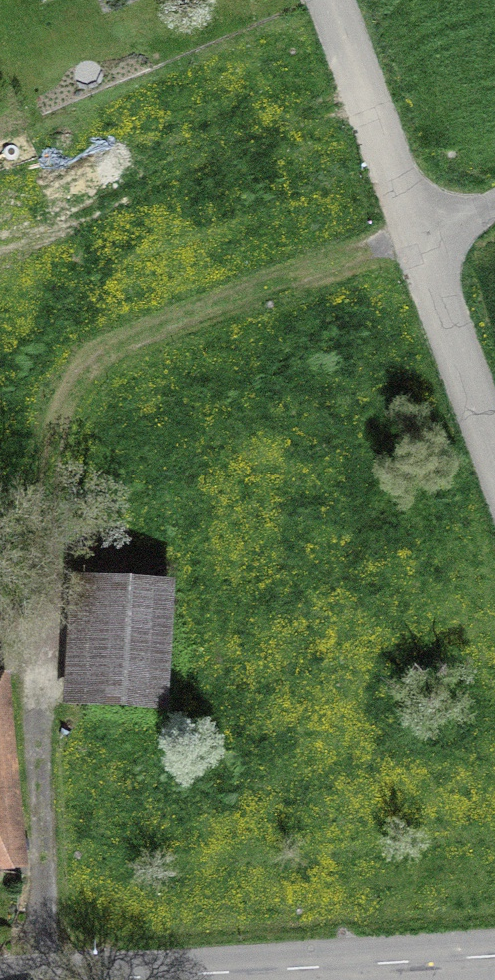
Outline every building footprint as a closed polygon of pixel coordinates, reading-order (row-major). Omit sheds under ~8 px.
[(69,576),(60,706),(167,713),(176,583),(69,576)] [(8,679),(0,680),(0,875),(26,872),(8,679)]
